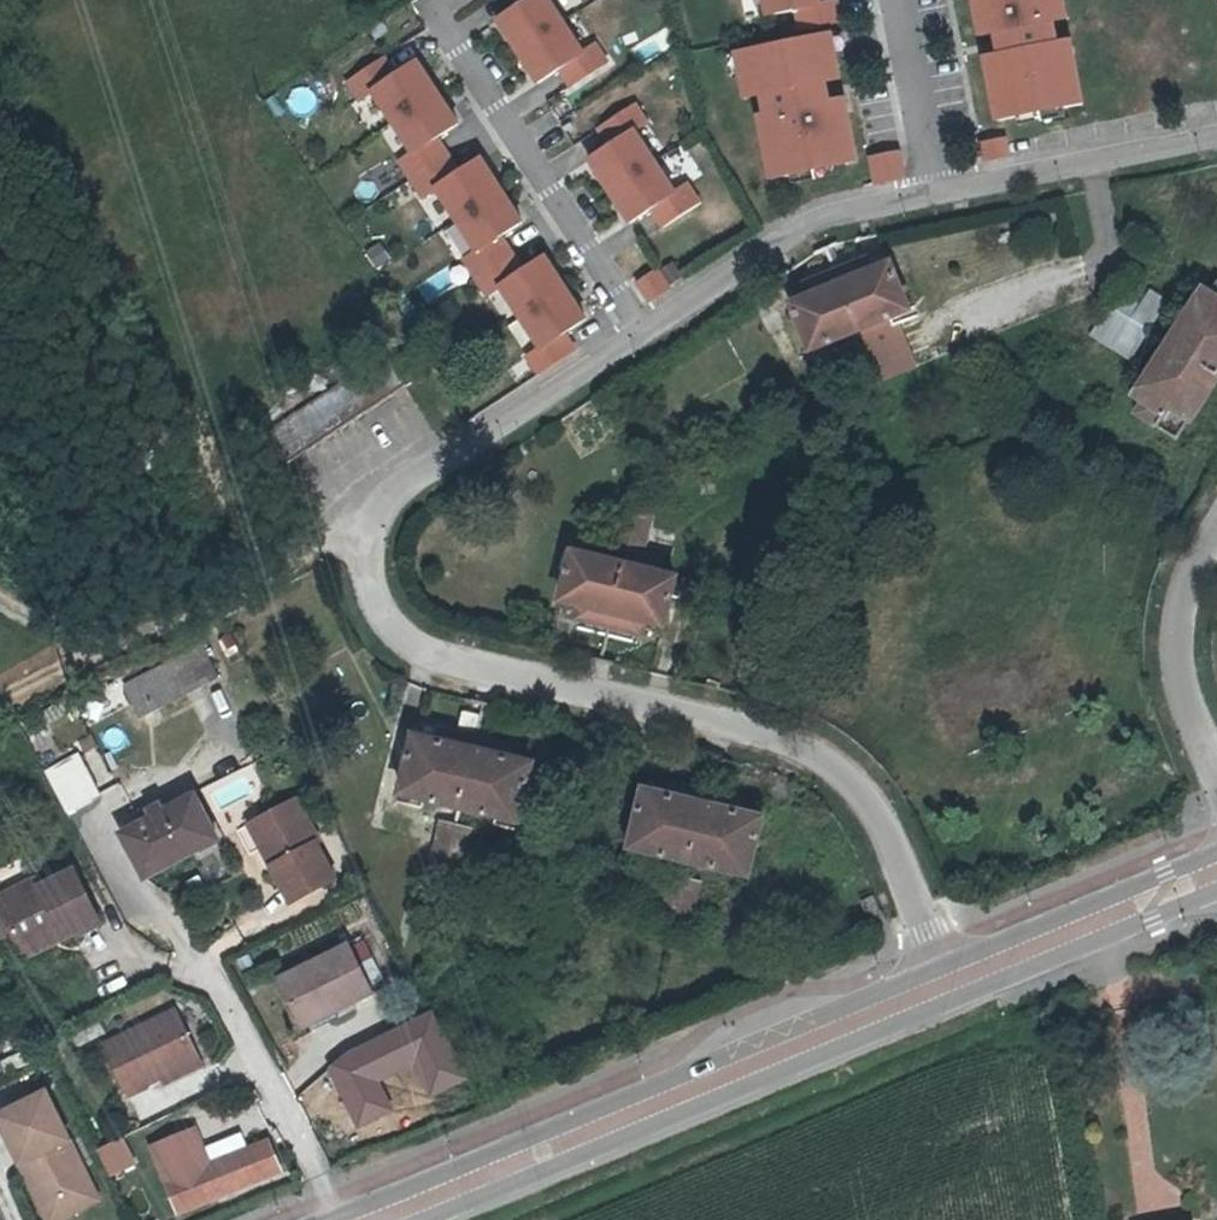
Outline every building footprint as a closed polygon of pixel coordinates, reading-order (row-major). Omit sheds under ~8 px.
[(611,59),(599,42),(587,50),(552,0),(517,0),(521,6),(500,20),(543,82),(563,68),(575,84),(611,59)] [(818,0),(769,0),(772,17),(797,12),(801,32),(843,24),(838,3),(819,7),(818,0)] [(992,55),(1003,117),(1090,100),(1077,38),(1064,40),(1059,18),(1073,15),(1070,0),(981,0),(987,32),(1002,29),(1007,52),(992,55)] [(753,101),(769,97),(773,118),(766,119),(778,178),(864,161),(851,98),(835,102),(831,81),(847,78),(838,34),(743,53),(753,101)] [(386,59),(350,83),(362,101),(375,93),(414,154),(401,162),(425,199),(438,190),(478,252),(466,260),(489,297),(502,289),(542,350),(530,358),(541,375),(578,351),(567,334),(588,320),(547,257),(526,271),(503,237),(524,223),(483,159),(461,173),(439,139),(460,125),(419,62),(398,76),(386,59)] [(705,201),(692,182),(681,191),(639,131),(652,122),(640,105),(604,128),(614,146),(594,160),(637,222),(658,208),(669,225),(705,201)] [(1008,138),(986,143),(990,162),(1012,157),(1008,138)] [(903,149),(872,157),(878,184),(904,177),(907,171),(903,149)] [(900,258),(795,300),(817,354),(867,334),(901,320),(922,312),(900,258)] [(660,269),(641,282),(654,301),(673,289),(660,269)] [(1143,406),(1137,416),(1177,443),(1216,381),(1216,293),(1214,298),(1206,291),(1135,400),(1143,406)] [(1167,303),(1153,293),(1141,312),(1134,323),(1117,348),(1132,357),(1167,303)] [(1112,309),(1134,323),(1141,312),(1119,298),(1112,309)] [(1134,323),(1112,309),(1096,334),(1117,348),(1134,323)] [(901,320),(867,334),(887,383),(921,369),(901,320)] [(407,340),(399,329),(385,339),(391,351),(407,340)] [(397,369),(389,358),(260,444),(281,475),(428,377),(415,358),(397,369)] [(563,605),(583,609),(580,621),(645,636),(648,623),(667,628),(678,579),(572,555),(563,605)] [(205,643),(128,680),(145,714),(222,676),(205,643)] [(443,744),(419,738),(406,797),(521,821),(534,765),(507,759),(511,747),(445,732),(443,744)] [(59,794),(68,811),(103,793),(84,756),(49,774),(50,777),(59,794)] [(676,797),(652,792),(639,848),(756,876),(769,818),(745,813),(747,802),(678,786),(676,797)] [(197,795),(126,831),(149,874),(221,838),(197,795)] [(302,804),(265,823),(287,865),(276,870),(296,909),(341,885),(321,848),(325,846),(302,804)] [(435,819),(429,851),(462,857),(468,825),(435,819)] [(265,823),(254,829),(276,870),(287,865),(265,823)] [(5,901),(0,903),(0,942),(4,949),(25,939),(29,946),(65,929),(71,941),(105,922),(81,873),(47,890),(43,881),(5,901)] [(705,882),(671,874),(660,920),(694,928),(705,882)] [(36,960),(71,941),(65,929),(29,946),(36,960)] [(297,1022),(303,1020),(335,1005),(337,1011),(354,1004),(376,994),(352,947),(278,982),(297,1022)] [(359,1013),(354,1004),(337,1011),(335,1005),(303,1020),(312,1035),(359,1013)] [(136,1079),(154,1072),(198,1054),(174,1007),(95,1044),(119,1095),(139,1087),(136,1079)] [(343,1051),(325,1066),(353,1125),(385,1109),(371,1080),(410,1061),(427,1096),(466,1077),(430,1010),(343,1051)] [(203,1069),(198,1054),(154,1072),(162,1087),(203,1069)] [(0,1116),(0,1124),(19,1165),(27,1162),(49,1208),(91,1188),(46,1094),(0,1116)] [(165,1170),(184,1211),(285,1167),(272,1135),(211,1162),(196,1128),(154,1148),(165,1170)] [(105,1175),(134,1163),(123,1134),(93,1146),(105,1175)] [(19,1165),(46,1219),(60,1219),(98,1202),(91,1188),(49,1208),(27,1162),(19,1165)]
